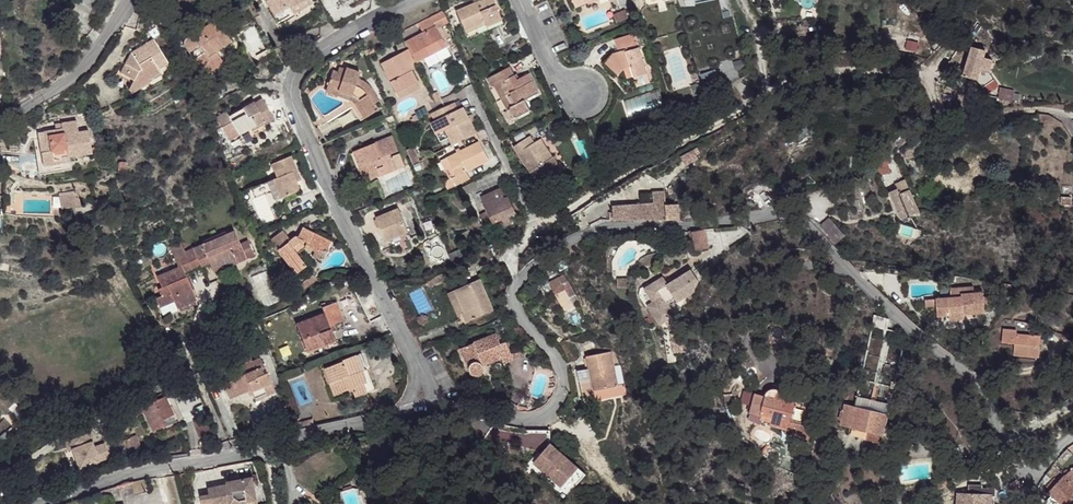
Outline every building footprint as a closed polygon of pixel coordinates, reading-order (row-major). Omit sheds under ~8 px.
[(284,18),(311,3),(309,0),(265,0),(268,5),(275,2),(284,18)] [(464,30),(484,21),(486,26),(501,19),(492,0),(481,0),(475,2),(456,11),(464,30)] [(275,2),(268,5),(277,22),(284,18),(275,2)] [(613,15),(617,23),(628,18),(625,10),(613,15)] [(431,18),(436,28),(448,22),(443,11),(431,18)] [(423,33),(405,42),(409,49),(416,62),(446,46),(436,28),(431,18),(419,24),(423,33)] [(462,31),(465,39),(503,23),(501,19),(486,26),(484,21),(462,31)] [(205,75),(223,62),(216,53),(232,41),(216,20),(197,33),(199,35),(194,39),(192,38),(188,37),(187,38),(185,40),(184,41),(184,43),(185,46),(205,75)] [(635,33),(614,39),(617,47),(621,46),(622,50),(618,52),(613,54),(603,64),(617,76),(623,69),(630,67),(634,77),(647,73),(642,56),(642,55),(640,47),(639,47),(635,33)] [(131,53),(133,55),(131,57),(130,58),(130,60),(130,61),(128,65),(125,64),(120,73),(133,80),(138,88),(150,81),(148,79),(160,72),(158,68),(156,65),(166,59),(154,39),(131,53)] [(378,49),(377,45),(367,50),(369,54),(378,49)] [(972,47),(964,77),(978,80),(980,71),(988,73),(992,60),(983,58),(985,51),(972,47)] [(416,62),(409,49),(381,63),(396,92),(417,81),(409,65),(416,62)] [(156,65),(158,68),(168,62),(166,59),(156,65)] [(488,78),(492,86),(495,85),(500,82),(512,106),(511,107),(509,108),(509,110),(508,111),(508,113),(509,115),(510,116),(511,117),(513,118),(514,118),(516,119),(531,111),(525,100),(539,93),(529,74),(517,80),(510,67),(488,78)] [(328,86),(353,95),(354,91),(358,93),(361,98),(353,102),(364,119),(377,110),(373,104),(379,101),(369,87),(363,82),(358,79),(360,73),(358,72),(349,69),(346,68),(344,74),(333,71),(328,86)] [(148,79),(150,81),(161,74),(160,72),(148,79)] [(647,73),(634,77),(637,88),(651,83),(647,73)] [(417,81),(396,92),(400,99),(421,88),(417,81)] [(511,107),(512,106),(500,82),(495,85),(508,111),(509,110),(509,108),(511,107)] [(328,86),(326,91),(351,99),(353,102),(361,98),(358,93),(354,91),(353,95),(328,86)] [(1000,88),(998,98),(1012,101),(1012,100),(1017,101),(1018,95),(1013,93),(1014,91),(1000,88)] [(437,92),(432,95),(436,103),(441,100),(437,92)] [(226,111),(216,117),(231,143),(240,138),(242,140),(254,133),(257,131),(267,126),(266,123),(273,119),(263,99),(255,103),(254,102),(229,116),(226,111)] [(455,103),(432,113),(435,121),(440,119),(453,145),(476,134),(463,107),(458,110),(455,103)] [(665,120),(649,129),(653,137),(669,127),(665,120)] [(45,139),(39,140),(43,166),(64,162),(63,157),(92,153),(88,130),(78,132),(76,121),(61,123),(62,129),(56,130),(44,132),(45,139)] [(267,126),(257,131),(259,135),(269,129),(267,126)] [(446,132),(442,134),(448,147),(453,145),(446,132)] [(254,133),(242,140),(243,143),(256,136),(254,133)] [(393,136),(353,152),(360,169),(365,167),(370,180),(397,170),(391,154),(399,151),(393,136)] [(530,136),(514,146),(533,177),(529,179),(538,194),(552,186),(549,180),(559,174),(549,159),(553,157),(548,149),(545,151),(538,140),(535,143),(530,136)] [(509,137),(502,141),(504,146),(512,142),(509,137)] [(538,140),(545,151),(548,149),(541,139),(538,140)] [(448,190),(470,179),(466,171),(489,161),(480,142),(447,158),(456,176),(450,179),(444,182),(448,190)] [(914,147),(906,147),(905,159),(914,159),(914,147)] [(281,198),(300,190),(296,182),(294,176),(299,175),(291,156),(286,158),(283,151),(272,156),(275,163),(272,164),(278,177),(273,179),(281,198)] [(400,154),(392,157),(397,170),(405,167),(400,154)] [(889,164),(887,154),(878,156),(880,166),(889,164)] [(553,157),(549,159),(559,174),(562,172),(553,157)] [(447,158),(441,161),(450,179),(456,176),(447,158)] [(119,162),(118,173),(126,173),(127,164),(126,163),(125,162),(119,162)] [(888,164),(877,167),(880,175),(890,172),(888,164)] [(365,167),(360,169),(365,182),(370,180),(365,167)] [(275,201),(281,198),(273,179),(254,187),(255,189),(252,191),(254,196),(270,190),(275,201)] [(909,216),(919,212),(906,180),(898,184),(900,188),(897,189),(889,192),(898,213),(900,220),(902,219),(904,222),(910,220),(909,216)] [(504,188),(483,197),(489,210),(480,214),(485,227),(494,223),(497,230),(512,223),(508,217),(515,213),(504,188)] [(641,190),(641,201),(611,201),(611,218),(679,217),(679,201),(665,202),(665,190),(641,190)] [(59,193),(64,207),(73,206),(72,200),(79,199),(75,191),(59,193)] [(380,227),(386,242),(392,239),(408,232),(399,211),(385,216),(385,215),(376,218),(377,220),(380,227)] [(828,217),(819,226),(836,243),(844,234),(828,217)] [(283,231),(271,241),(296,274),(306,266),(297,254),(305,247),(314,252),(315,252),(317,249),(325,252),(330,242),(302,228),(297,238),(295,237),(291,241),(283,231)] [(705,230),(691,232),(695,251),(709,248),(705,230)] [(240,244),(234,231),(185,252),(192,269),(209,262),(212,269),(235,259),(237,263),(246,259),(240,244)] [(408,232),(392,239),(395,246),(411,240),(408,232)] [(254,256),(248,241),(240,244),(246,259),(254,256)] [(192,269),(185,252),(181,243),(172,246),(181,267),(157,277),(162,288),(158,289),(161,296),(156,298),(160,308),(174,302),(177,309),(180,307),(193,301),(196,300),(184,272),(192,269)] [(321,260),(325,252),(317,249),(315,252),(314,252),(312,256),(321,260)] [(235,259),(212,269),(214,273),(237,263),(235,259)] [(563,260),(557,264),(561,270),(567,266),(563,260)] [(648,306),(660,324),(674,315),(667,304),(675,299),(677,302),(692,292),(698,281),(691,271),(667,286),(663,278),(646,289),(654,303),(648,306)] [(427,282),(429,287),(445,279),(443,274),(427,282)] [(314,275),(300,284),(303,290),(317,280),(314,275)] [(563,276),(549,283),(565,311),(574,307),(572,304),(577,301),(563,276)] [(617,288),(632,287),(632,278),(617,278),(617,288)] [(467,322),(493,311),(480,280),(455,290),(465,312),(462,313),(463,314),(467,322)] [(925,300),(925,307),(936,306),(937,317),(949,316),(950,315),(950,312),(963,311),(963,314),(964,314),(985,313),(984,305),(983,297),(983,292),(974,293),(973,287),(950,289),(951,298),(925,300)] [(455,290),(450,292),(460,315),(463,314),(462,313),(465,312),(455,290)] [(993,296),(983,297),(984,305),(990,304),(990,303),(993,303),(993,296)] [(180,307),(181,310),(194,304),(193,301),(180,307)] [(166,316),(178,311),(177,309),(174,302),(160,308),(163,315),(166,316)] [(324,313),(296,324),(307,351),(335,340),(332,332),(331,330),(336,328),(335,324),(343,321),(336,302),(322,307),(324,313)] [(949,316),(950,320),(964,319),(964,314),(963,314),(963,311),(950,312),(950,315),(949,316)] [(1037,313),(1034,323),(1048,327),(1051,317),(1037,313)] [(874,315),(872,326),(886,330),(888,319),(874,315)] [(824,329),(809,325),(808,330),(815,331),(814,338),(821,340),(824,329)] [(1013,355),(1038,358),(1040,336),(1016,334),(1016,330),(1003,329),(1002,343),(1014,344),(1013,355)] [(497,334),(461,348),(471,372),(472,374),(474,376),(478,376),(480,376),(483,373),(484,371),(484,367),(483,366),(481,360),(484,359),(485,362),(489,360),(490,363),(501,359),(503,363),(514,359),(506,342),(501,344),(497,334)] [(681,334),(674,335),(676,353),(683,352),(681,334)] [(875,348),(868,346),(866,354),(873,356),(875,348)] [(610,352),(587,356),(590,368),(578,371),(584,402),(626,393),(624,383),(617,385),(610,352)] [(342,363),(325,370),(335,395),(353,389),(356,397),(367,393),(364,384),(367,383),(363,372),(368,370),(361,353),(341,361),(342,363)] [(250,354),(243,357),(246,364),(253,361),(250,354)] [(238,377),(223,383),(230,399),(247,392),(251,390),(252,394),(254,399),(265,394),(266,397),(275,393),(261,358),(253,361),(246,364),(235,369),(238,377)] [(884,366),(882,373),(896,376),(897,369),(884,366)] [(367,393),(375,390),(368,370),(363,372),(367,383),(364,384),(367,393)] [(779,385),(777,390),(796,396),(797,390),(779,385)] [(796,396),(777,390),(774,390),(770,391),(767,393),(765,397),(752,393),(752,395),(751,399),(754,399),(752,405),(750,414),(748,419),(760,424),(763,418),(761,418),(762,415),(773,418),(771,425),(786,429),(785,433),(798,436),(801,424),(789,421),(796,396)] [(741,402),(752,405),(754,399),(751,399),(752,395),(744,392),(741,402)] [(145,412),(153,431),(165,426),(162,420),(173,415),(165,396),(164,397),(162,393),(155,396),(156,400),(146,404),(145,401),(132,407),(136,416),(145,412)] [(870,431),(883,435),(890,405),(856,397),(854,407),(844,404),(840,424),(870,431)] [(194,422),(199,438),(214,433),(211,423),(208,424),(206,418),(194,422)] [(311,419),(298,422),(301,429),(313,426),(311,419)] [(301,429),(298,422),(297,420),(284,423),(286,427),(282,428),(283,432),(301,429)] [(811,427),(801,424),(798,436),(808,439),(811,427)] [(883,435),(870,431),(868,439),(881,443),(883,435)] [(94,442),(90,433),(74,438),(77,447),(72,449),(79,468),(110,457),(105,443),(98,446),(99,451),(96,452),(94,447),(92,442),(94,442)] [(135,436),(124,440),(129,451),(140,447),(135,436)] [(74,438),(65,442),(69,451),(72,449),(77,447),(74,438)] [(578,468),(550,444),(533,463),(561,488),(578,468)] [(769,446),(762,454),(767,458),(773,449),(769,446)] [(490,462),(479,462),(479,470),(490,470),(490,462)] [(578,468),(561,488),(569,494),(586,475),(578,468)] [(1072,498),(1072,469),(1065,477),(1065,476),(1059,482),(1055,478),(1045,488),(1049,492),(1049,493),(1052,496),(1046,502),(1047,503),(1072,503),(1072,498)] [(248,501),(257,500),(253,478),(232,481),(233,484),(227,485),(227,484),(209,487),(210,494),(201,496),(203,503),(248,503),(248,501)] [(958,503),(991,503),(991,495),(981,494),(982,488),(982,485),(969,485),(969,494),(958,493),(958,503)]
